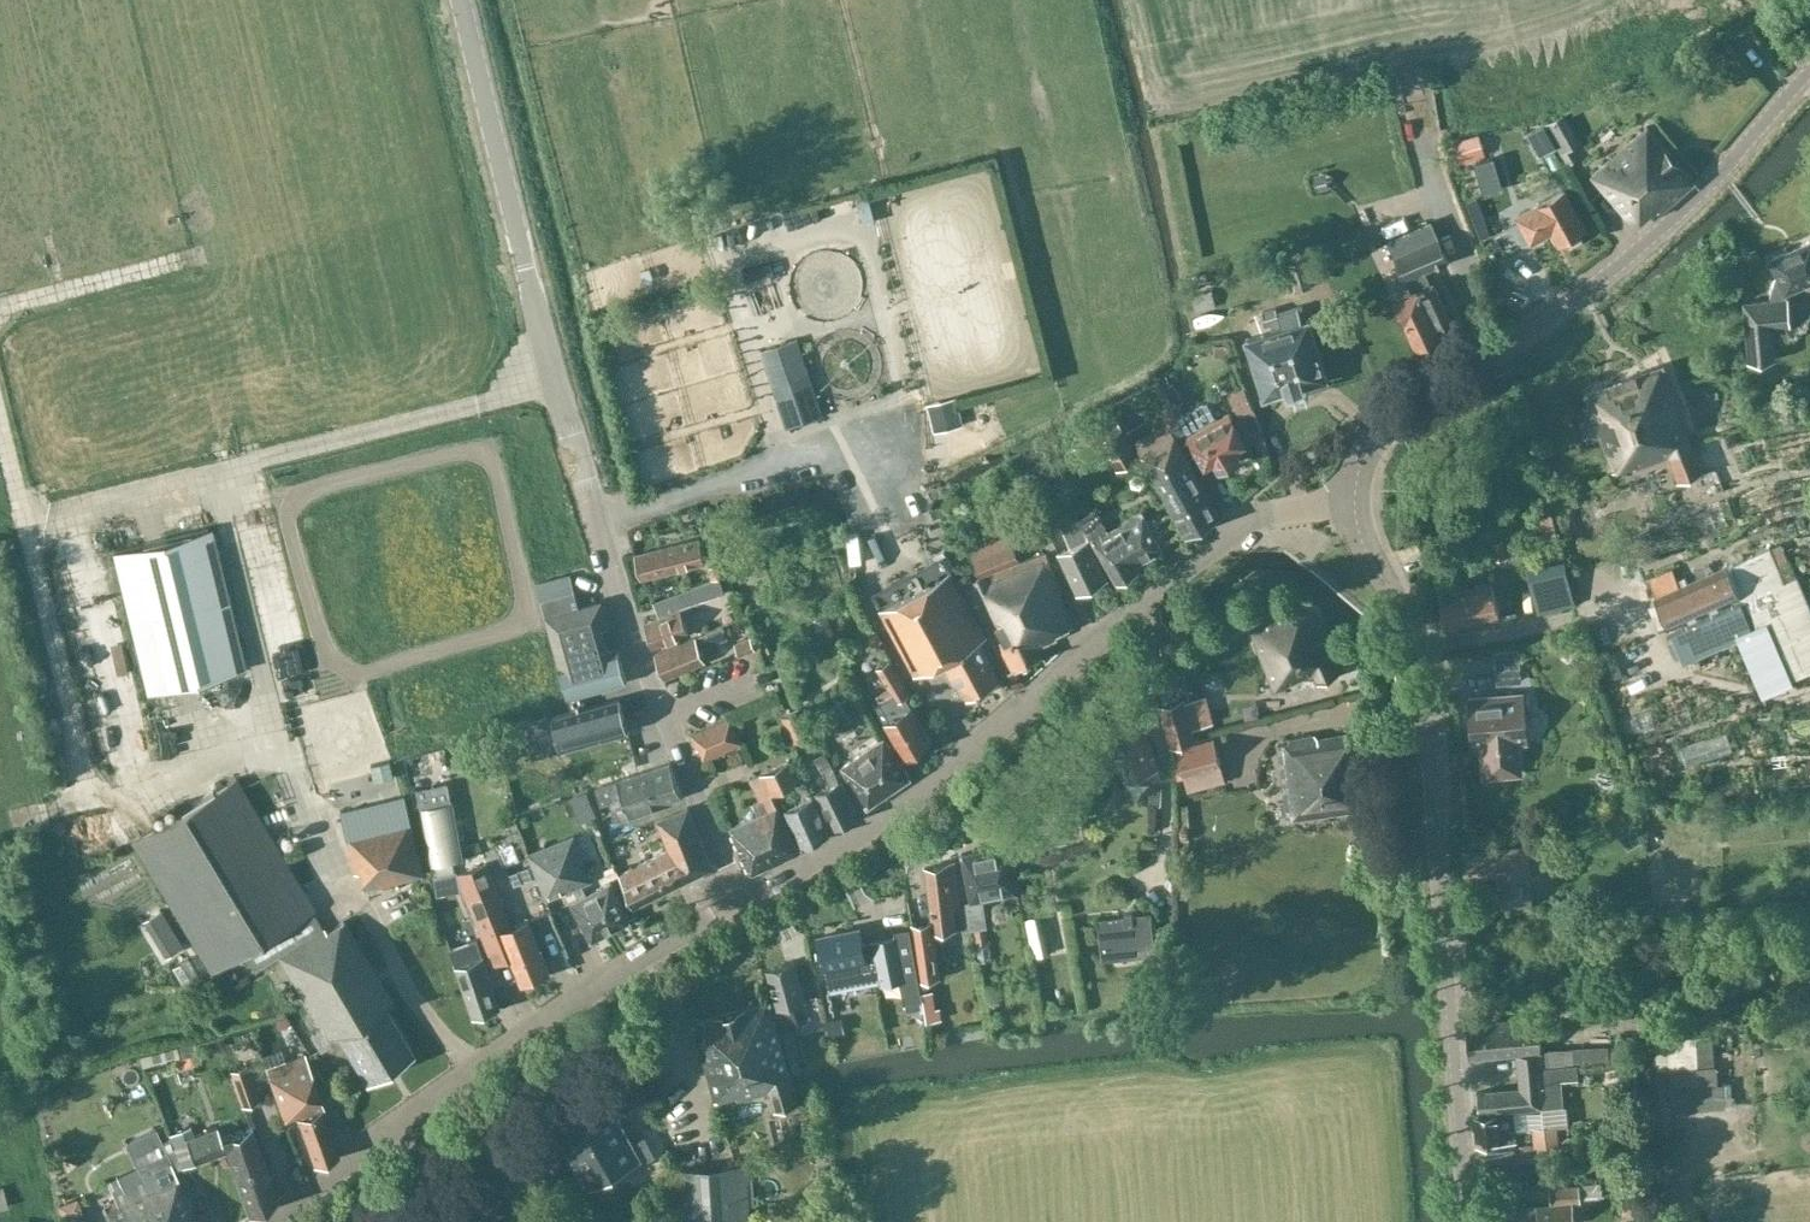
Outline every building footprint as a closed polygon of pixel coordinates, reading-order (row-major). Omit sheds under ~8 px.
[(1648,126),(1637,135),(1593,174),(1636,224),(1651,211),(1655,217),(1696,180),(1648,126)] [(1477,163),(1486,193),(1503,188),(1494,158),(1477,163)] [(1514,179),(1524,198),(1555,182),(1545,162),(1514,179)] [(1553,229),(1560,243),(1586,229),(1565,191),(1519,217),(1532,241),(1553,229)] [(1439,237),(1434,240),(1428,226),(1393,242),(1399,255),(1396,256),(1407,279),(1413,292),(1398,298),(1407,318),(1408,318),(1418,339),(1422,341),(1437,335),(1438,330),(1438,329),(1452,322),(1434,282),(1432,283),(1426,270),(1449,260),(1439,237)] [(1373,237),(1359,242),(1366,262),(1380,258),(1373,237)] [(1774,326),(1791,325),(1789,298),(1787,293),(1809,283),(1809,241),(1770,258),(1777,275),(1773,288),(1771,300),(1745,302),(1750,362),(1776,359),(1774,326)] [(1290,275),(1295,291),(1313,285),(1307,269),(1290,275)] [(1214,290),(1193,294),(1197,313),(1218,308),(1214,290)] [(1266,324),(1272,322),(1275,330),(1247,338),(1265,397),(1288,390),(1289,393),(1305,388),(1305,385),(1328,378),(1310,319),(1303,321),(1299,307),(1279,313),(1277,308),(1263,312),(1265,317),(1264,317),(1266,324)] [(764,354),(788,427),(824,416),(800,342),(764,354)] [(1680,481),(1688,478),(1703,472),(1693,446),(1664,364),(1586,392),(1614,470),(1636,462),(1637,466),(1670,454),(1680,481)] [(1175,386),(1166,391),(1173,403),(1182,397),(1175,386)] [(1241,415),(1239,415),(1242,420),(1255,412),(1245,388),(1230,397),(1241,415)] [(955,397),(927,404),(935,432),(962,426),(955,397)] [(1218,418),(1208,400),(1179,415),(1187,428),(1207,464),(1216,458),(1221,467),(1240,456),(1236,448),(1246,442),(1230,412),(1218,418)] [(1179,415),(1171,401),(1160,407),(1175,435),(1187,428),(1179,415)] [(1102,438),(1119,469),(1140,457),(1123,426),(1102,438)] [(1220,515),(1175,435),(1142,454),(1187,534),(1220,515)] [(1020,468),(1030,487),(1041,481),(1032,462),(1020,468)] [(1118,579),(1138,567),(1136,563),(1164,547),(1143,511),(1109,530),(1097,508),(1081,517),(1089,529),(1094,539),(1096,538),(1118,579)] [(1109,577),(1108,575),(1082,520),(1063,528),(1072,546),(1059,552),(1066,567),(1077,591),(1109,577)] [(208,528),(116,551),(150,692),(242,670),(208,528)] [(1047,553),(988,576),(987,573),(1021,559),(1010,531),(969,547),(984,575),(967,583),(1000,650),(1011,671),(1016,668),(1043,654),(1039,646),(1058,636),(1057,634),(1074,625),(1060,592),(1063,591),(1047,553)] [(636,555),(642,579),(706,563),(701,539),(636,555)] [(1489,542),(1492,560),(1507,557),(1504,540),(1489,542)] [(1785,582),(1770,547),(1657,598),(1684,658),(1754,626),(1781,685),(1809,672),(1809,603),(1798,576),(1785,582)] [(979,641),(988,636),(952,570),(956,568),(945,549),(933,556),(943,575),(881,608),(916,674),(943,660),(950,673),(954,671),(969,698),(1000,681),(979,641)] [(1565,558),(1528,567),(1539,613),(1576,604),(1565,558)] [(708,566),(712,578),(725,574),(722,562),(708,566)] [(547,611),(601,596),(603,595),(595,567),(539,583),(547,611)] [(691,635),(682,610),(695,605),(728,593),(722,577),(690,590),(691,591),(656,603),(661,617),(646,622),(655,647),(691,635)] [(1493,582),(1440,593),(1447,627),(1469,623),(1472,626),(1482,623),(1483,620),(1506,615),(1503,602),(1498,603),(1493,582)] [(583,693),(617,684),(628,681),(619,648),(610,651),(603,627),(609,625),(602,601),(547,615),(569,697),(583,693)] [(1346,669),(1316,611),(1297,618),(1285,605),(1253,622),(1259,637),(1255,639),(1275,690),(1314,672),(1319,682),(1346,669)] [(867,631),(875,647),(884,643),(876,627),(867,631)] [(709,633),(656,653),(665,677),(707,662),(702,649),(713,644),(709,633)] [(740,657),(756,650),(751,638),(735,644),(740,657)] [(1519,646),(1494,648),(1497,681),(1522,679),(1519,646)] [(933,740),(907,696),(911,693),(891,660),(879,667),(891,688),(878,696),(892,720),(886,723),(906,756),(933,740)] [(1448,686),(1430,687),(1431,704),(1449,703),(1448,686)] [(629,730),(620,698),(587,707),(583,693),(569,697),(573,711),(554,716),(563,748),(629,730)] [(1526,742),(1522,695),(1469,699),(1473,747),(1482,746),(1484,770),(1489,770),(1497,777),(1509,776),(1515,767),(1520,767),(1518,743),(1526,742)] [(1172,746),(1196,740),(1184,697),(1161,703),(1172,746)] [(1159,769),(1140,699),(1109,710),(1122,755),(1118,756),(1124,779),(1159,769)] [(812,735),(800,708),(784,715),(795,742),(812,735)] [(744,744),(733,716),(691,734),(697,749),(700,748),(705,760),(744,744)] [(1279,744),(1288,819),(1366,807),(1359,749),(1350,751),(1347,732),(1319,737),(1316,734),(1290,738),(1291,742),(1279,744)] [(911,776),(885,738),(843,767),(869,805),(911,776)] [(1215,739),(1178,749),(1186,781),(1223,771),(1215,739)] [(817,755),(825,771),(832,785),(817,793),(834,826),(859,813),(842,780),(841,781),(825,751),(817,755)] [(755,802),(760,814),(732,827),(751,869),(755,871),(800,850),(772,792),(806,777),(800,764),(799,764),(796,759),(791,761),(790,760),(751,778),(761,799),(755,802)] [(632,818),(652,812),(654,806),(684,795),(671,762),(597,787),(603,802),(614,798),(620,817),(631,813),(632,818)] [(484,766),(487,776),(498,772),(495,763),(484,766)] [(242,951),(249,963),(254,971),(279,955),(323,1027),(311,1034),(321,1050),(332,1044),(335,1049),(343,1043),(365,1079),(412,1051),(384,1005),(392,1000),(343,920),(326,930),(324,927),(322,929),(311,909),(314,907),(236,778),(132,841),(210,970),(242,951)] [(411,821),(405,796),(342,811),(348,840),(350,840),(357,872),(361,871),(365,888),(423,874),(411,822),(411,821)] [(831,832),(813,796),(787,808),(804,845),(814,840),(814,841),(817,842),(826,838),(827,834),(827,833),(831,832)] [(433,867),(437,866),(439,875),(434,876),(438,895),(466,889),(495,963),(513,955),(523,981),(551,970),(530,919),(506,928),(497,907),(504,904),(487,862),(459,874),(458,871),(456,871),(454,863),(464,861),(453,802),(422,808),(433,867)] [(634,906),(714,867),(689,807),(658,819),(670,849),(620,874),(634,906)] [(592,880),(574,835),(572,836),(563,809),(519,826),(530,853),(548,898),(592,880)] [(1557,847),(1557,833),(1538,834),(1538,848),(1557,847)] [(974,928),(984,926),(988,925),(983,898),(1018,892),(1010,843),(963,853),(972,901),(967,902),(972,928),(974,928)] [(1533,904),(1530,848),(1465,853),(1467,876),(1499,874),(1500,889),(1505,889),(1505,906),(1533,904)] [(926,867),(933,921),(913,923),(920,981),(940,978),(935,931),(969,927),(966,908),(962,909),(955,861),(926,867)] [(631,919),(611,882),(572,902),(592,939),(631,919)] [(1098,918),(1102,958),(1155,952),(1151,913),(1132,915),(1132,913),(1124,914),(1125,915),(1098,918)] [(882,983),(900,979),(904,1004),(923,1000),(911,934),(898,937),(897,936),(874,940),(874,942),(864,944),(861,928),(818,937),(824,967),(827,967),(830,986),(881,977),(882,983)] [(501,1007),(477,938),(451,946),(474,1015),(501,1007)] [(989,940),(977,943),(980,962),(992,960),(989,940)] [(171,954),(158,964),(169,978),(182,968),(171,954)] [(777,1007),(783,1031),(790,1055),(788,1056),(793,1073),(804,1070),(799,1053),(800,1052),(793,1028),(800,1026),(793,1003),(806,1000),(796,961),(768,969),(778,1007),(777,1007)] [(928,1021),(943,1018),(941,1007),(937,1008),(934,989),(923,991),(928,1021)] [(800,1103),(770,1000),(694,1022),(716,1100),(737,1094),(739,1098),(770,1089),(776,1109),(800,1103)] [(1518,1052),(1519,1068),(1577,1064),(1577,1063),(1609,1061),(1609,1046),(1543,1050),(1542,1015),(1477,1021),(1467,1022),(1471,1056),(1518,1052)] [(1667,1038),(1667,1040),(1656,1040),(1658,1069),(1668,1069),(1669,1071),(1670,1071),(1671,1086),(1670,1086),(1671,1110),(1725,1107),(1724,1082),(1716,1083),(1713,1035),(1667,1038)] [(193,1043),(178,1047),(140,1056),(144,1067),(181,1058),(181,1059),(196,1055),(193,1043)] [(338,1155),(321,1107),(323,1107),(305,1054),(265,1069),(284,1119),(296,1115),(315,1164),(338,1155)] [(260,1100),(246,1064),(229,1070),(241,1106),(260,1100)] [(1578,1077),(1577,1064),(1519,1068),(1521,1088),(1478,1092),(1479,1113),(1514,1110),(1552,1107),(1563,1106),(1562,1079),(1578,1077)] [(639,1156),(642,1161),(655,1154),(645,1136),(632,1143),(613,1107),(563,1134),(564,1138),(561,1143),(565,1150),(571,1150),(589,1183),(639,1156)] [(1517,1142),(1514,1110),(1479,1113),(1475,1113),(1476,1115),(1478,1145),(1517,1142)] [(1557,1125),(1547,1126),(1532,1128),(1535,1147),(1537,1147),(1551,1145),(1559,1144),(1557,1125)] [(190,1126),(175,1132),(170,1134),(182,1166),(226,1150),(234,1172),(265,1161),(252,1126),(221,1138),(217,1127),(193,1136),(190,1126)] [(1552,1156),(1551,1145),(1537,1147),(1538,1158),(1552,1156)] [(1481,1180),(1498,1179),(1498,1184),(1510,1183),(1510,1178),(1518,1177),(1516,1160),(1536,1158),(1535,1149),(1515,1150),(1479,1153),(1481,1180)] [(110,1221),(197,1221),(167,1155),(108,1182),(117,1200),(103,1206),(110,1221)] [(265,1161),(234,1172),(249,1215),(276,1200),(278,1198),(265,1161)] [(678,1201),(680,1221),(749,1221),(748,1203),(749,1203),(747,1164),(671,1170),(673,1201),(678,1201)] [(1574,1203),(1582,1202),(1581,1200),(1602,1198),(1601,1183),(1579,1185),(1551,1188),(1552,1205),(1487,1211),(1488,1221),(1576,1221),(1574,1203)]
